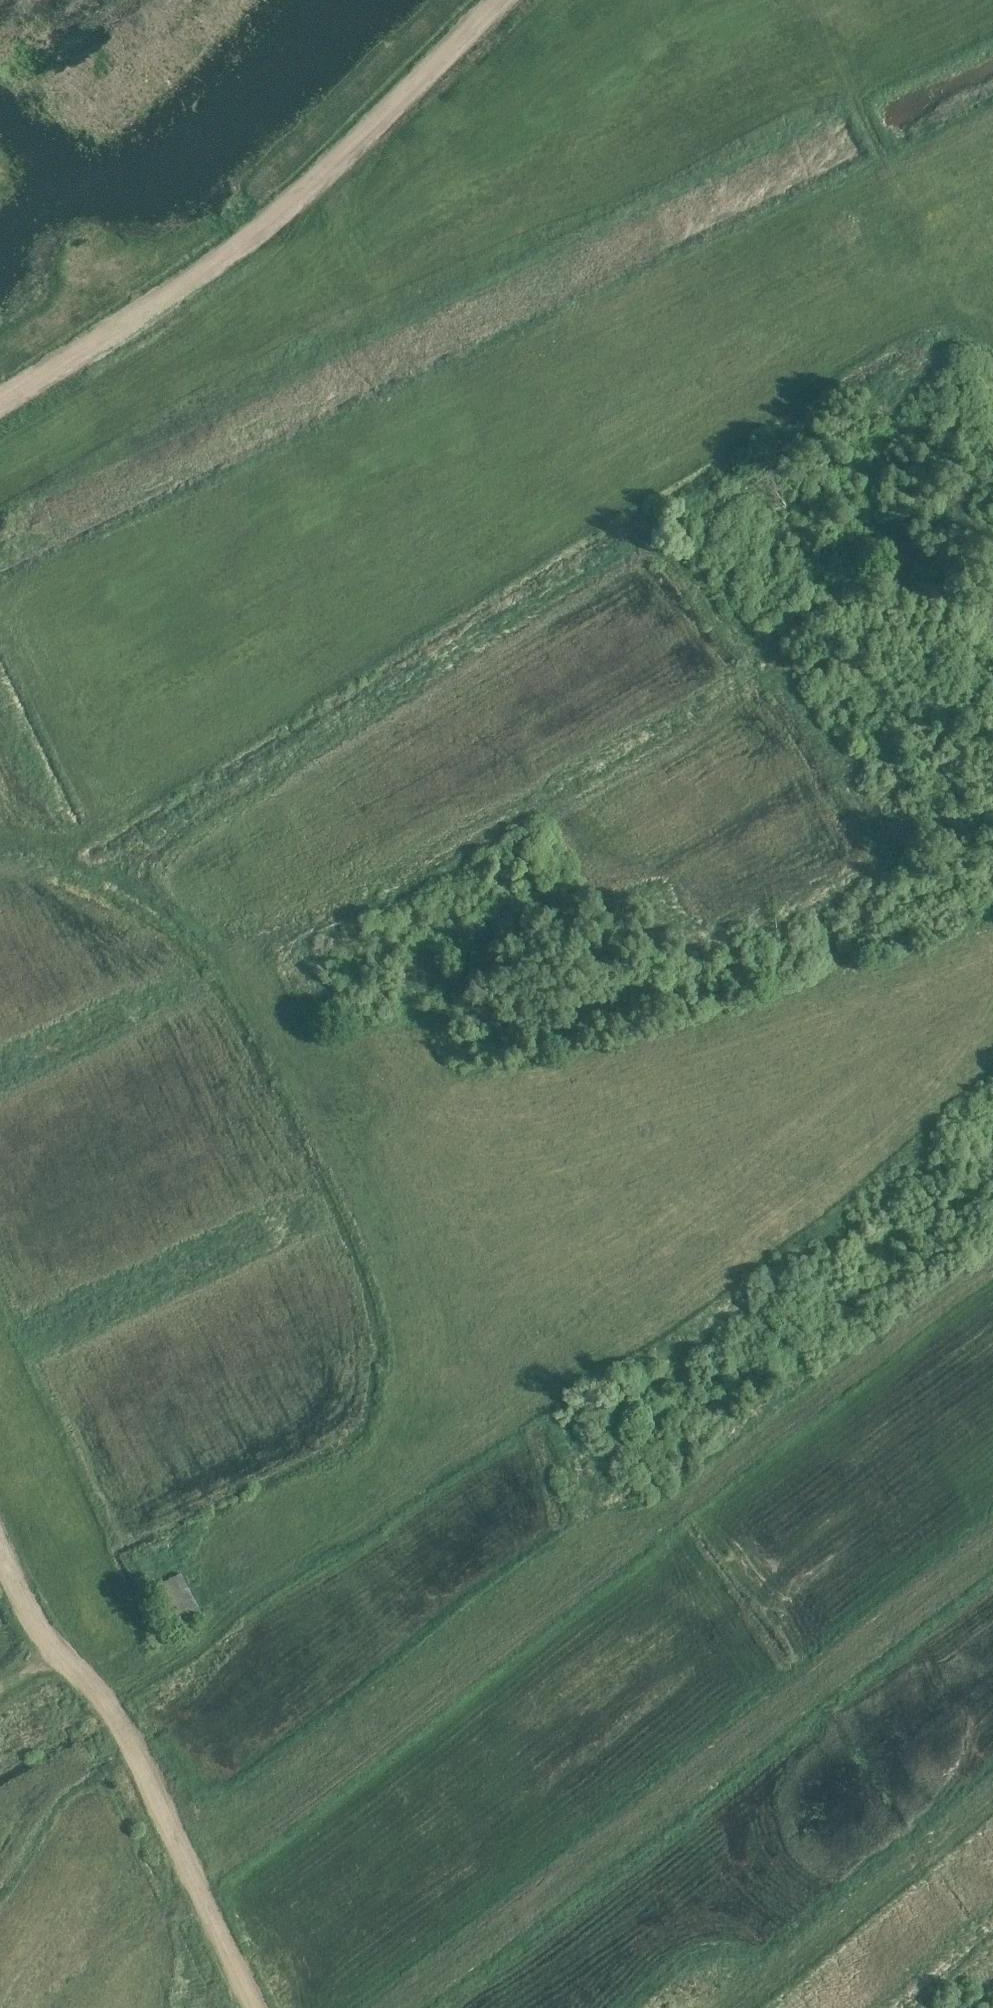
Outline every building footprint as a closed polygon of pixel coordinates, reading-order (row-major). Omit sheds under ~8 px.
[(178,1611),(196,1603),(177,1565),(160,1573),(178,1611)]
